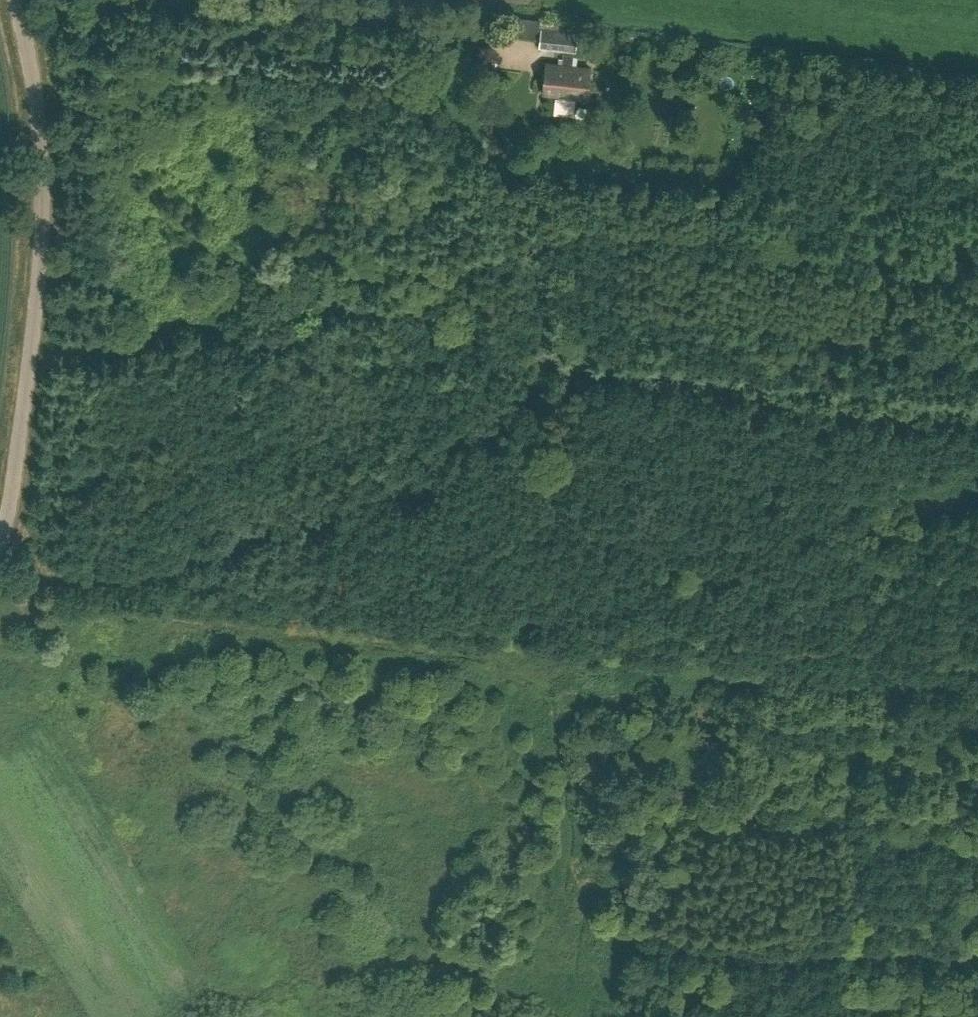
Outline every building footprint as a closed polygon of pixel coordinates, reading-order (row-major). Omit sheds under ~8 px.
[(578,33),(542,28),(540,47),(564,50),(562,65),(546,63),(542,93),(588,98),(592,69),(573,66),(575,52),(576,52),(578,33)]
